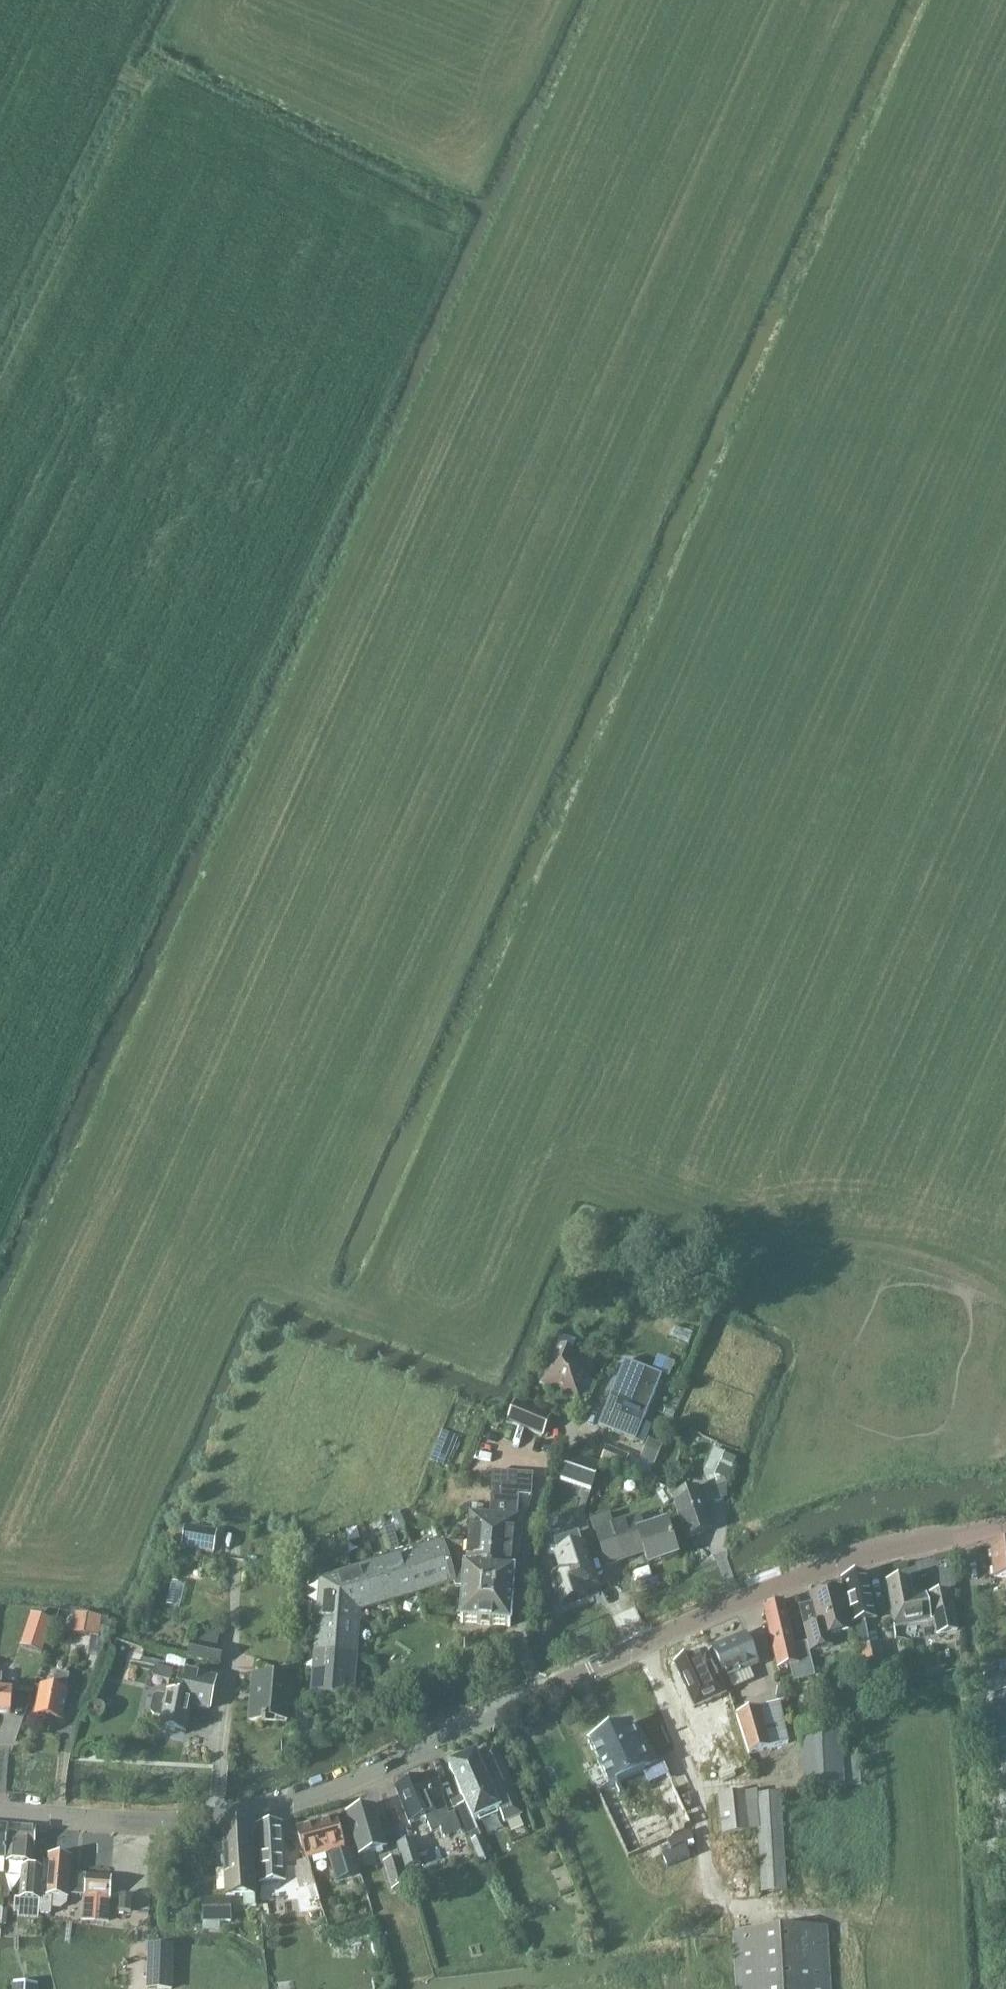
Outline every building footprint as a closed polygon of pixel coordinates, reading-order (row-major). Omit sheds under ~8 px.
[(621,1282),(633,1287),(638,1275),(625,1270),(621,1282)] [(577,1400),(591,1366),(575,1360),(577,1355),(556,1346),(553,1353),(542,1358),(547,1369),(540,1385),(577,1400)] [(635,1442),(660,1378),(668,1381),(674,1365),(657,1359),(652,1374),(624,1363),(599,1427),(635,1442)] [(542,1436),(549,1417),(515,1404),(508,1423),(542,1436)] [(639,1460),(652,1466),(661,1445),(648,1439),(639,1460)] [(606,1447),(600,1461),(624,1470),(629,1456),(606,1447)] [(704,1507),(714,1503),(727,1498),(726,1481),(737,1459),(713,1448),(702,1472),(708,1486),(673,1498),(687,1538),(712,1530),(704,1507)] [(568,1454),(558,1482),(590,1492),(599,1464),(568,1454)] [(517,1517),(516,1516),(518,1497),(530,1497),(532,1476),(492,1473),(489,1515),(482,1515),(471,1514),(469,1514),(467,1528),(465,1544),(449,1543),(447,1539),(318,1578),(309,1695),(353,1698),(360,1612),(453,1583),(455,1586),(461,1587),(458,1623),(510,1627),(514,1572),(517,1517)] [(472,1506),(471,1514),(482,1515),(483,1507),(472,1506)] [(609,1513),(590,1520),(606,1567),(642,1555),(647,1567),(678,1557),(666,1521),(643,1529),(638,1515),(612,1523),(609,1513)] [(180,1548),(213,1553),(216,1531),(184,1526),(180,1548)] [(989,1546),(993,1578),(1003,1577),(1005,1590),(1005,1544),(989,1546)] [(562,1570),(550,1574),(560,1604),(583,1597),(581,1591),(596,1586),(583,1545),(582,1545),(557,1553),(556,1553),(562,1570)] [(329,1559),(315,1563),(318,1572),(331,1568),(329,1559)] [(862,1622),(874,1619),(865,1576),(842,1581),(854,1646),(866,1644),(862,1622)] [(893,1626),(930,1619),(925,1595),(914,1596),(909,1578),(885,1582),(893,1626)] [(830,1636),(851,1630),(841,1589),(812,1596),(819,1624),(806,1628),(811,1651),(833,1646),(830,1636)] [(927,1594),(936,1634),(956,1630),(947,1590),(927,1594)] [(808,1642),(793,1645),(783,1601),(763,1607),(777,1668),(790,1666),(793,1680),(814,1676),(808,1642)] [(101,1617),(75,1613),(72,1634),(91,1637),(88,1657),(101,1659),(107,1620),(101,1619),(101,1617)] [(36,1615),(26,1645),(41,1650),(51,1620),(36,1615)] [(191,1628),(188,1643),(191,1644),(188,1658),(219,1665),(222,1650),(200,1646),(203,1630),(191,1628)] [(744,1632),(710,1648),(712,1651),(724,1679),(727,1677),(733,1689),(754,1680),(749,1668),(759,1663),(744,1632)] [(880,1646),(857,1651),(859,1665),(875,1662),(883,1660),(880,1646)] [(180,1665),(182,1654),(164,1649),(161,1660),(180,1665)] [(705,1650),(673,1665),(692,1707),(726,1692),(705,1650)] [(143,1657),(141,1663),(155,1666),(163,1668),(164,1662),(143,1657)] [(875,1662),(859,1665),(863,1684),(879,1681),(875,1662)] [(212,1696),(216,1678),(179,1670),(175,1693),(166,1691),(164,1697),(157,1695),(152,1698),(150,1709),(153,1713),(161,1715),(158,1729),(185,1735),(190,1707),(209,1710),(212,1696)] [(958,1673),(947,1674),(948,1683),(959,1682),(958,1673)] [(68,1693),(65,1692),(68,1677),(55,1674),(52,1689),(39,1686),(34,1717),(62,1723),(68,1693)] [(295,1704),(297,1683),(290,1682),(290,1679),(253,1676),(250,1721),(262,1722),(261,1725),(265,1725),(266,1720),(286,1722),(288,1703),(295,1704)] [(10,1713),(12,1691),(0,1691),(0,1712),(10,1713)] [(994,1692),(997,1742),(1005,1742),(1005,1692),(994,1692)] [(835,1698),(824,1700),(826,1711),(837,1709),(835,1698)] [(748,1755),(787,1743),(779,1704),(760,1709),(736,1717),(748,1755)] [(308,1705),(300,1705),(300,1715),(308,1715),(308,1705)] [(651,1768),(629,1721),(586,1742),(607,1787),(651,1768)] [(858,1755),(842,1756),(840,1724),(800,1726),(803,1788),(843,1787),(860,1786),(858,1755)] [(503,1824),(520,1817),(493,1749),(486,1751),(450,1767),(461,1793),(462,1796),(456,1799),(459,1805),(451,1809),(452,1810),(453,1809),(464,1836),(468,1835),(481,1865),(490,1860),(476,1831),(477,1831),(475,1827),(474,1822),(500,1811),(503,1824)] [(651,1768),(644,1771),(650,1783),(668,1774),(663,1762),(651,1768)] [(446,1810),(443,1799),(433,1772),(420,1777),(394,1787),(408,1824),(424,1817),(430,1832),(440,1829),(443,1838),(461,1832),(464,1836),(453,1809),(452,1810),(453,1813),(448,1815),(446,1810)] [(386,1848),(385,1846),(374,1805),(345,1813),(357,1856),(386,1848)] [(335,1818),(296,1829),(305,1860),(307,1860),(323,1855),(327,1854),(335,1884),(360,1876),(353,1850),(345,1853),(338,1828),(335,1818)] [(257,1883),(284,1881),(281,1823),(255,1825),(257,1883)] [(255,1907),(255,1897),(251,1824),(221,1827),(224,1898),(242,1898),(242,1907),(255,1907)] [(7,1826),(0,1825),(0,1859),(4,1859),(5,1862),(6,1862),(9,1826),(7,1826)] [(9,1826),(6,1862),(23,1863),(23,1867),(21,1867),(19,1899),(39,1901),(40,1901),(41,1880),(42,1868),(31,1868),(35,1827),(9,1826)] [(413,1840),(397,1844),(404,1870),(420,1865),(413,1840)] [(67,1898),(71,1858),(47,1855),(45,1880),(41,1880),(40,1901),(39,1901),(38,1914),(51,1915),(51,1909),(61,1909),(67,1904),(67,1898)] [(399,1858),(383,1863),(392,1892),(408,1887),(399,1858)] [(310,1887),(307,1867),(290,1870),(294,1890),(310,1887)] [(111,1878),(86,1876),(82,1922),(108,1924),(111,1878)] [(297,1897),(303,1910),(317,1903),(311,1890),(297,1897)] [(131,1913),(132,1897),(120,1895),(118,1912),(131,1913)] [(230,1898),(224,1898),(202,1898),(202,1922),(230,1922),(230,1898)] [(146,1961),(158,1961),(157,1988),(171,1988),(172,1946),(146,1945),(146,1961)]
